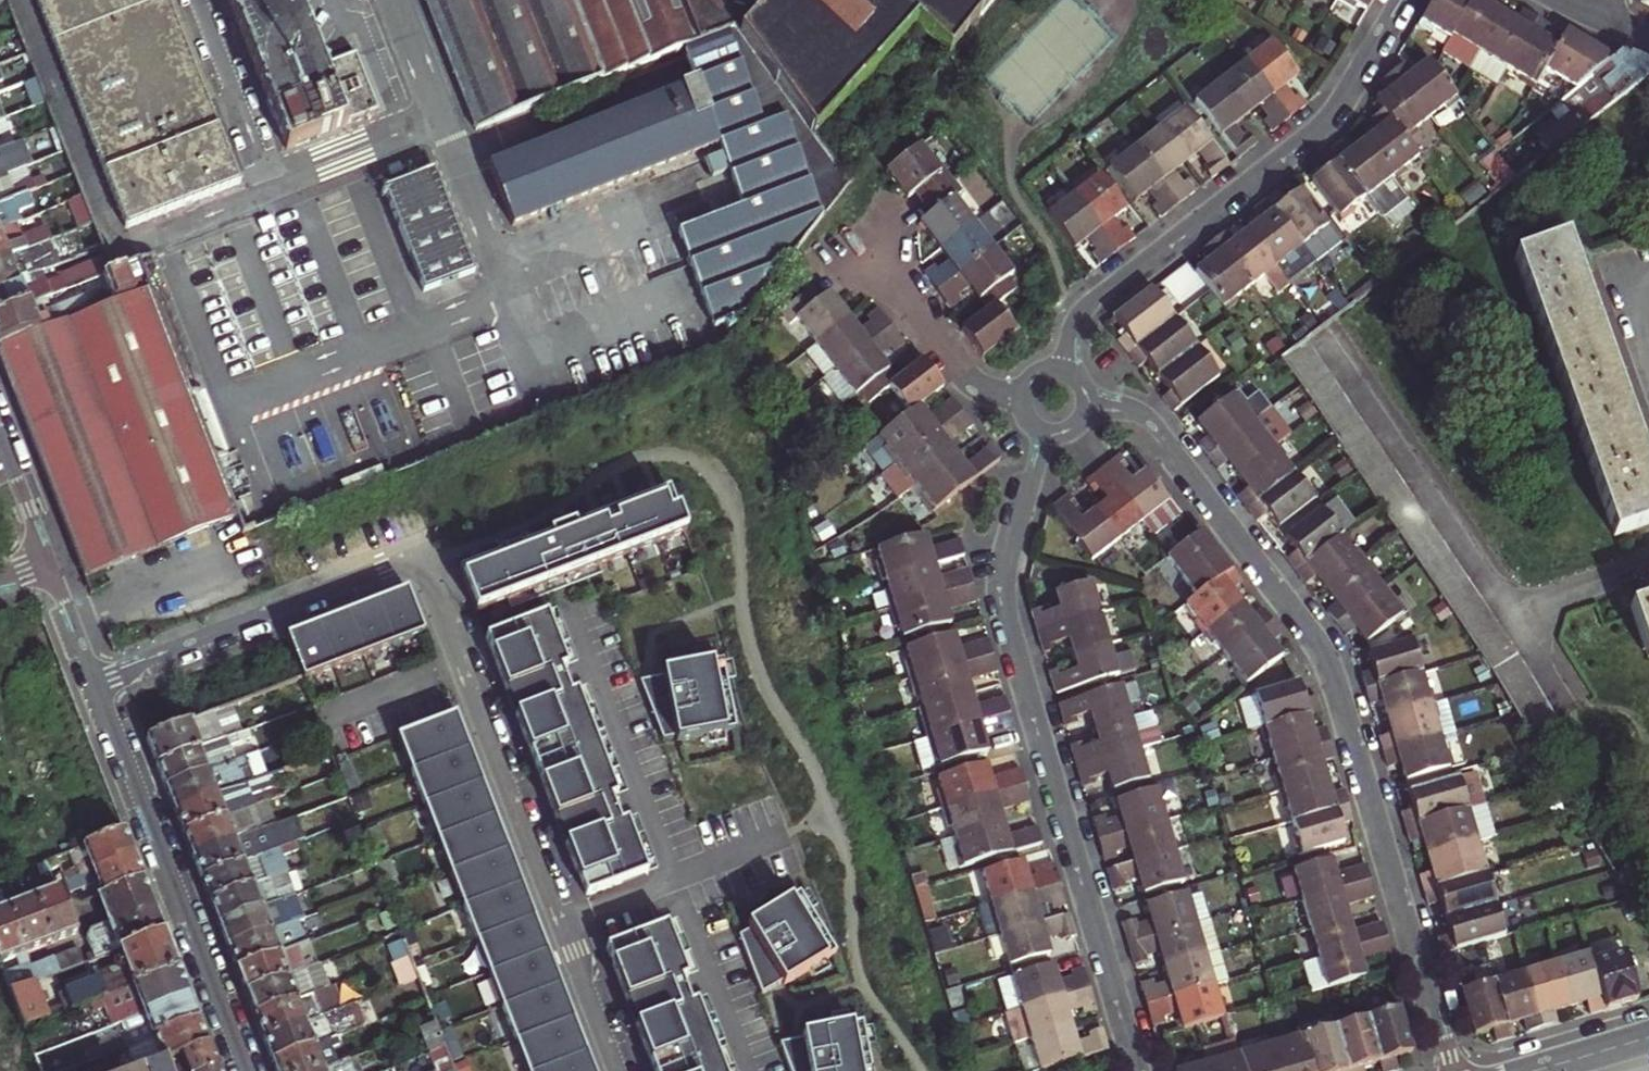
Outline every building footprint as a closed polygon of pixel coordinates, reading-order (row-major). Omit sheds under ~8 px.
[(168,0),(37,0),(122,211),(236,167),(168,0)] [(301,0),(232,0),(289,145),(382,109),(361,56),(328,69),(301,0)] [(479,126),(688,47),(699,43),(683,0),(429,0),(479,126)] [(699,43),(737,27),(825,143),(918,24),(951,52),(993,0),(683,0),(699,43)] [(1337,16),(1346,0),(1312,0),(1337,16)] [(1362,33),(1383,0),(1346,0),(1337,16),(1336,17),(1362,33)] [(1438,28),(1456,38),(1479,0),(1438,0),(1423,24),(1436,31),(1438,28)] [(1456,38),(1449,51),(1476,68),(1509,13),(1502,9),(1493,4),(1496,0),(1479,0),(1456,38)] [(1517,17),(1509,13),(1476,68),(1504,84),(1512,70),(1543,18),(1529,10),(1523,21),(1517,17)] [(1526,85),(1538,92),(1540,90),(1566,46),(1558,41),(1552,37),(1558,27),(1543,18),(1512,70),(1529,80),(1526,85)] [(820,219),(852,179),(825,143),(737,27),(699,43),(688,47),(701,81),(493,160),(516,220),(724,141),(728,151),(711,157),(717,174),(734,168),(747,204),(716,216),(711,201),(678,213),(684,228),(682,229),(717,324),(729,320),(733,330),(750,307),(820,219)] [(1589,38),(1576,30),(1566,46),(1540,90),(1561,103),(1623,55),(1602,41),(1600,44),(1589,38)] [(1253,62),(1296,118),(1316,103),(1306,90),(1302,93),(1296,84),(1301,80),(1307,76),(1281,42),(1253,62)] [(1544,140),(1552,151),(1648,77),(1648,62),(1642,59),(1627,52),(1623,55),(1561,103),(1580,113),(1544,140)] [(1426,74),(1415,59),(1403,69),(1438,116),(1455,103),(1458,107),(1468,99),(1462,91),(1441,63),(1432,70),(1426,74)] [(1253,62),(1228,80),(1254,115),(1259,112),(1264,108),(1270,117),(1266,121),(1276,134),(1296,118),(1253,62)] [(1424,127),(1438,116),(1403,69),(1390,78),(1401,92),(1396,97),(1386,104),(1390,109),(1414,140),(1426,130),(1424,127)] [(47,100),(38,77),(27,82),(36,105),(47,100)] [(1200,102),(1243,160),(1261,145),(1251,132),(1247,135),(1240,126),(1247,121),(1254,115),(1228,80),(1200,102)] [(1212,163),(1208,166),(1217,179),(1235,165),(1192,107),(1166,127),(1192,162),(1198,157),(1204,153),(1212,163)] [(1414,166),(1426,157),(1414,140),(1390,109),(1380,117),(1383,122),(1387,127),(1381,132),(1371,139),(1403,181),(1417,170),(1414,166)] [(14,140),(5,116),(0,118),(0,146),(14,140)] [(1192,162),(1166,127),(1140,146),(1184,204),(1203,190),(1193,177),(1189,180),(1182,170),(1186,167),(1192,162)] [(0,146),(0,176),(25,166),(32,164),(21,137),(14,140),(0,146)] [(1390,220),(1417,200),(1403,181),(1371,139),(1364,144),(1357,150),(1349,139),(1336,149),(1373,197),(1390,220)] [(1147,196),(1153,192),(1160,202),(1156,205),(1166,218),(1184,204),(1140,146),(1113,166),(1141,201),(1147,196)] [(1363,211),(1360,207),(1373,197),(1336,149),(1335,147),(1324,156),(1333,168),(1326,173),(1318,180),(1349,221),(1363,211)] [(942,174),(941,175),(921,149),(893,170),(914,197),(920,192),(923,196),(928,202),(951,185),(942,174)] [(392,165),(395,173),(408,169),(405,160),(392,165)] [(30,191),(46,184),(43,177),(31,182),(25,166),(0,176),(0,203),(30,191)] [(387,187),(432,306),(483,288),(438,167),(387,187)] [(1133,208),(1105,173),(1079,193),(1124,251),(1143,236),(1133,223),(1129,226),(1121,217),(1127,213),(1133,208)] [(952,200),(958,195),(951,185),(928,202),(935,211),(925,219),(924,225),(924,229),(930,237),(941,252),(973,228),(952,200)] [(1292,199),(1283,188),(1270,197),(1308,246),(1321,263),(1349,241),(1308,188),(1300,194),(1292,199)] [(30,191),(0,203),(0,229),(21,221),(23,220),(20,210),(35,204),(30,191)] [(1106,265),(1124,251),(1079,193),(1053,214),(1080,249),(1089,243),(1093,239),(1100,249),(1096,252),(1106,265)] [(94,220),(85,196),(69,202),(79,226),(94,220)] [(1293,257),(1308,246),(1270,197),(1259,206),(1268,218),(1262,222),(1254,228),(1286,269),(1296,261),(1293,257)] [(0,229),(0,257),(51,237),(47,227),(26,235),(21,221),(0,229)] [(944,269),(933,276),(943,289),(991,253),(973,228),(941,252),(946,260),(953,269),(947,273),(944,269)] [(1231,228),(1219,237),(1256,285),(1271,274),(1285,292),(1297,283),(1286,269),(1254,228),(1247,234),(1240,239),(1231,228)] [(0,257),(0,284),(21,275),(17,265),(65,247),(60,233),(51,237),(0,257)] [(1207,263),(1199,270),(1231,311),(1244,301),(1241,296),(1256,285),(1219,237),(1207,246),(1215,257),(1207,263)] [(1011,279),(991,253),(943,289),(957,308),(967,300),(964,296),(969,291),(973,297),(979,304),(1005,284),(1011,279)] [(42,296),(106,271),(113,268),(109,258),(45,282),(45,281),(26,288),(21,275),(0,284),(0,312),(42,296)] [(106,271),(116,298),(150,285),(139,258),(113,268),(106,271)] [(1568,263),(1515,282),(1620,562),(1648,551),(1648,479),(1623,411),(1587,313),(1568,263)] [(969,331),(987,356),(1019,331),(1002,308),(1015,298),(1005,284),(979,304),(984,312),(988,317),(969,331)] [(150,285),(116,298),(83,310),(57,320),(51,322),(0,342),(0,350),(33,433),(67,519),(82,558),(88,571),(240,514),(179,359),(150,285)] [(1179,313),(1157,285),(1116,317),(1120,322),(1126,330),(1119,336),(1131,352),(1179,313)] [(831,335),(855,316),(844,303),(833,289),(821,298),(814,289),(793,304),(800,313),(809,307),(831,335)] [(1337,313),(1348,305),(1337,291),(1319,305),(1329,319),(1337,313)] [(51,322),(48,313),(42,296),(0,312),(0,342),(51,322)] [(53,309),(53,311),(57,320),(83,310),(79,299),(53,309)] [(1315,330),(1324,323),(1314,309),(1305,317),(1315,330)] [(51,322),(57,320),(53,311),(48,313),(51,322)] [(1201,343),(1179,313),(1131,352),(1139,363),(1148,357),(1154,365),(1162,375),(1201,343)] [(855,316),(831,335),(851,360),(891,329),(880,315),(870,323),(873,328),(867,333),(858,321),(855,316)] [(891,329),(851,360),(870,385),(877,380),(894,366),(887,357),(882,351),(888,346),(892,351),(902,343),(891,329)] [(1560,712),(1524,650),(1308,335),(1283,354),(1504,678),(1535,728),(1560,712)] [(1224,373),(1201,343),(1162,375),(1168,383),(1174,391),(1165,398),(1176,412),(1224,373)] [(888,394),(893,389),(912,413),(925,403),(947,386),(928,361),(905,379),(899,372),(894,366),(877,380),(888,394)] [(1201,442),(1210,453),(1272,404),(1260,389),(1254,394),(1245,383),(1200,419),(1205,425),(1211,434),(1201,442)] [(925,403),(912,413),(894,427),(906,443),(903,445),(909,454),(966,411),(959,402),(938,419),(932,412),(925,403)] [(1220,466),(1230,458),(1234,463),(1240,471),(1286,436),(1293,430),(1272,404),(1210,453),(1220,466)] [(975,422),(973,419),(966,411),(909,454),(919,466),(921,463),(931,476),(963,452),(957,444),(953,439),(975,422)] [(985,435),(963,452),(931,476),(929,478),(937,489),(940,487),(950,500),(981,477),(981,476),(982,476),(976,468),(972,462),(994,446),(985,435)] [(1252,487),(1242,495),(1249,504),(1298,466),(1287,452),(1294,447),(1286,436),(1240,471),(1246,479),(1252,487)] [(1153,469),(1138,479),(1129,467),(1134,464),(1125,451),(1116,458),(1107,465),(1152,523),(1160,534),(1186,513),(1153,469)] [(1114,499),(1100,509),(1126,543),(1152,523),(1107,465),(1099,472),(1091,478),(1100,490),(1105,486),(1114,499)] [(1298,466),(1249,504),(1256,512),(1263,522),(1273,514),(1279,522),(1325,487),(1318,477),(1310,483),(1298,466)] [(565,523),(462,563),(479,606),(689,525),(672,481),(565,523)] [(1055,507),(1100,563),(1126,543),(1100,509),(1086,520),(1076,508),(1080,504),(1072,493),(1064,500),(1055,507)] [(1292,538),(1297,544),(1287,552),(1298,566),(1347,529),(1338,517),(1344,513),(1333,498),(1287,532),(1292,538)] [(1198,594),(1234,566),(1222,551),(1203,527),(1168,554),(1198,594)] [(1357,542),(1347,529),(1298,566),(1309,580),(1319,572),(1322,576),(1329,584),(1374,549),(1365,537),(1357,542)] [(882,562),(877,564),(881,577),(886,576),(942,559),(969,552),(964,533),(937,540),(935,534),(934,530),(877,546),(882,562)] [(1384,561),(1374,549),(1329,584),(1332,589),(1339,599),(1329,606),(1338,617),(1388,580),(1377,566),(1384,561)] [(890,591),(885,592),(889,604),(977,578),(973,564),(946,571),(944,565),(942,559),(886,576),(890,591)] [(1201,617),(1197,620),(1205,632),(1246,600),(1239,590),(1234,584),(1243,577),(1234,566),(1198,594),(1189,601),(1201,617)] [(1062,586),(1067,605),(1052,609),(1051,603),(1037,607),(1041,620),(1042,625),(1108,606),(1099,576),(1062,586)] [(980,589),(977,578),(889,604),(893,621),(898,619),(901,630),(958,614),(955,603),(953,596),(980,589)] [(1399,595),(1388,580),(1338,617),(1349,631),(1354,631),(1360,626),(1364,631),(1370,638),(1416,603),(1406,590),(1399,595)] [(1622,591),(1640,645),(1648,642),(1648,582),(1622,591)] [(308,623),(288,631),(303,673),(304,674),(427,626),(410,583),(395,589),(369,599),(339,611),(308,623)] [(1216,645),(1220,642),(1230,654),(1275,619),(1265,606),(1257,612),(1251,605),(1246,600),(1205,632),(1216,645)] [(558,604),(489,631),(540,764),(589,890),(658,863),(638,810),(623,816),(614,792),(620,789),(600,738),(609,735),(588,681),(573,687),(564,663),(578,657),(558,604)] [(1059,633),(1073,629),(1079,647),(1117,636),(1108,606),(1042,625),(1044,633),(1046,638),(1047,642),(1060,639),(1059,633)] [(1240,668),(1236,672),(1246,685),(1288,653),(1282,645),(1277,638),(1285,632),(1275,619),(1230,654),(1240,668)] [(904,642),(913,672),(998,648),(994,635),(967,642),(965,633),(962,625),(904,642)] [(1378,656),(1380,662),(1365,666),(1370,684),(1426,667),(1421,650),(1426,648),(1422,634),(1376,648),(1378,656)] [(1060,687),(1141,665),(1135,644),(1120,648),(1117,636),(1079,647),(1083,665),(1068,669),(1067,663),(1054,667),(1058,678),(1060,687)] [(913,672),(922,702),(980,685),(977,674),(974,666),(1001,658),(998,648),(913,672)] [(722,657),(721,652),(661,667),(663,671),(650,674),(642,675),(655,708),(665,734),(677,730),(679,735),(709,727),(710,735),(728,731),(726,723),(738,720),(726,674),(730,673),(735,672),(731,655),(722,657)] [(1165,662),(1162,654),(1153,656),(1155,664),(1165,662)] [(1431,682),(1426,667),(1370,684),(1375,699),(1389,695),(1392,702),(1394,710),(1441,696),(1437,681),(1431,682)] [(1086,692),(1063,698),(1067,711),(1068,715),(1069,720),(1082,716),(1080,711),(1095,706),(1100,721),(1135,711),(1133,703),(1148,699),(1142,676),(1086,692)] [(1257,691),(1267,724),(1312,711),(1325,706),(1320,690),(1312,691),(1306,693),(1304,685),(1302,678),(1257,691)] [(925,713),(920,714),(926,733),(930,732),(1015,707),(1010,692),(984,700),(982,692),(980,685),(922,702),(925,713)] [(1267,724),(1257,691),(1241,696),(1250,729),(1267,724)] [(1398,725),(1384,729),(1389,746),(1446,730),(1440,712),(1446,710),(1441,696),(1394,710),(1396,718),(1398,725)] [(243,727),(232,701),(150,732),(157,749),(160,759),(239,728),(243,727)] [(1078,750),(1081,759),(1103,752),(1134,744),(1166,734),(1157,705),(1135,711),(1100,721),(1104,737),(1089,741),(1088,736),(1075,739),(1076,745),(1078,750)] [(1018,718),(1015,707),(930,732),(939,763),(997,746),(994,734),(991,725),(1018,718)] [(459,708),(400,730),(413,765),(472,742),(466,725),(459,708)] [(1272,740),(1277,738),(1280,750),(1334,734),(1330,722),(1316,726),(1313,716),(1312,711),(1267,724),(1272,740)] [(239,728),(160,759),(166,774),(169,781),(238,754),(236,747),(245,743),(239,728)] [(1450,744),(1446,730),(1389,746),(1394,763),(1409,759),(1412,767),(1414,774),(1461,760),(1456,743),(1450,744)] [(939,763),(930,732),(917,736),(926,767),(939,763)] [(1340,754),(1334,734),(1280,750),(1286,771),(1282,772),(1285,784),(1331,770),(1329,763),(1327,757),(1340,754)] [(472,742),(413,765),(426,798),(485,776),(479,760),(472,742)] [(1112,781),(1142,772),(1134,744),(1103,752),(1081,759),(1084,772),(1085,777),(1098,772),(1097,767),(1107,764),(1112,781)] [(169,781),(172,790),(175,797),(179,807),(199,799),(197,795),(218,787),(218,788),(219,788),(267,770),(258,746),(238,754),(169,781)] [(937,773),(946,802),(1001,786),(999,778),(997,770),(1025,762),(1021,748),(937,773)] [(1492,798),(1483,768),(1417,788),(1420,798),(1422,805),(1408,809),(1412,822),(1492,798)] [(1289,798),(1295,797),(1299,813),(1353,796),(1349,782),(1335,785),(1333,777),(1331,770),(1285,784),(1289,798)] [(485,776),(426,798),(439,832),(498,809),(491,789),(485,776)] [(229,798),(243,793),(239,781),(219,788),(225,802),(229,798)] [(946,802),(954,832),(1038,808),(1033,793),(1005,800),(1003,792),(1001,786),(946,802)] [(199,799),(179,807),(184,821),(187,827),(254,801),(252,796),(245,798),(243,793),(229,798),(225,802),(219,788),(218,788),(218,787),(197,795),(199,799)] [(1116,798),(1122,818),(1112,820),(1111,815),(1098,818),(1101,827),(1102,832),(1159,816),(1150,788),(1116,798)] [(267,796),(254,801),(187,827),(192,841),(196,851),(215,843),(214,839),(236,830),(238,834),(267,823),(276,819),(267,796)] [(1359,814),(1353,796),(1299,813),(1304,830),(1300,831),(1305,847),(1350,834),(1348,824),(1346,817),(1359,814)] [(1417,837),(1428,834),(1430,840),(1433,850),(1482,835),(1501,830),(1492,798),(1412,822),(1417,837)] [(1014,830),(1042,823),(1038,808),(954,832),(965,868),(1021,853),(1016,839),(1014,830)] [(498,809),(439,832),(452,866),(512,843),(504,824),(498,809)] [(1128,837),(1133,856),(1167,846),(1159,816),(1102,832),(1106,844),(1108,849),(1120,845),(1119,840),(1128,837)] [(214,839),(215,843),(196,851),(201,864),(204,872),(274,845),(275,844),(267,823),(238,834),(236,830),(214,839)] [(132,842),(126,827),(73,848),(82,872),(95,867),(97,870),(118,862),(117,859),(136,851),(132,842)] [(1438,867),(1427,870),(1431,883),(1491,866),(1482,835),(1433,850),(1436,859),(1438,867)] [(512,843),(452,866),(466,900),(525,878),(517,858),(512,843)] [(277,853),(274,845),(204,872),(210,887),(214,895),(267,875),(261,859),(277,853)] [(1142,885),(1175,875),(1167,846),(1133,856),(1112,862),(1115,874),(1117,878),(1129,875),(1128,869),(1137,867),(1142,885)] [(1341,850),(1301,861),(1310,891),(1376,872),(1372,858),(1346,866),(1343,858),(1341,850)] [(139,861),(136,851),(117,859),(118,862),(97,870),(99,879),(104,893),(146,877),(143,870),(139,861)] [(267,875),(283,869),(277,853),(261,859),(267,875)] [(1036,854),(987,868),(995,896),(1064,876),(1059,860),(1047,863),(1048,870),(1040,872),(1038,861),(1036,854)] [(29,865),(23,867),(25,873),(31,871),(29,865)] [(291,865),(283,869),(267,875),(214,895),(216,902),(219,911),(223,919),(297,890),(310,885),(305,871),(295,875),(291,865)] [(1436,899),(1446,895),(1448,901),(1451,912),(1501,897),(1491,866),(1431,883),(1436,899)] [(0,876),(0,887),(2,892),(19,885),(13,871),(0,876)] [(1376,872),(1310,891),(1319,921),(1360,909),(1357,900),(1355,893),(1381,886),(1376,872)] [(1064,876),(995,896),(1004,928),(1054,913),(1051,905),(1049,896),(1056,894),(1057,900),(1070,896),(1064,876)] [(151,891),(146,877),(104,893),(100,894),(106,908),(111,920),(133,912),(135,916),(158,907),(154,897),(151,891)] [(918,881),(928,916),(942,912),(932,877),(918,881)] [(525,878),(466,900),(479,935),(538,911),(531,894),(525,878)] [(1132,929),(1135,936),(1203,915),(1195,888),(1181,892),(1178,884),(1145,893),(1150,913),(1152,918),(1143,920),(1142,915),(1129,919),(1132,929)] [(34,896),(43,918),(70,908),(61,886),(43,893),(34,896)] [(805,892),(805,891),(751,920),(753,924),(741,930),(751,954),(764,988),(772,984),(782,978),(784,982),(812,967),(816,974),(831,966),(827,958),(838,952),(813,907),(821,903),(813,888),(810,890),(805,892)] [(297,890),(223,919),(229,935),(231,941),(299,914),(305,912),(297,890)] [(17,928),(43,918),(34,896),(21,901),(8,906),(17,928)] [(1454,921),(1457,931),(1446,934),(1451,949),(1511,931),(1501,897),(1451,912),(1454,921)] [(17,928),(8,906),(0,910),(0,935),(17,928)] [(111,920),(93,927),(88,935),(94,949),(97,957),(122,947),(166,930),(164,923),(158,907),(135,916),(133,912),(111,920)] [(70,908),(43,918),(53,941),(68,935),(79,931),(70,908)] [(1074,908),(1054,913),(1004,928),(1012,957),(1061,943),(1059,935),(1057,929),(1066,926),(1067,932),(1079,928),(1074,908)] [(1360,909),(1319,921),(1327,949),(1394,930),(1389,916),(1364,923),(1362,916),(1360,909)] [(538,911),(479,935),(492,968),(551,945),(544,928),(538,911)] [(309,939),(299,914),(231,941),(238,958),(241,966),(306,940),(309,939)] [(609,941),(660,1070),(732,1070),(739,1069),(708,991),(693,997),(684,973),(699,967),(678,914),(609,941)] [(1164,961),(1213,947),(1203,915),(1135,936),(1138,949),(1140,955),(1153,951),(1151,945),(1159,943),(1164,961)] [(53,941),(43,918),(17,928),(27,951),(42,945),(53,941)] [(1,961),(16,955),(27,951),(17,928),(0,935),(0,960),(1,961)] [(67,1002),(70,1010),(87,1003),(181,967),(176,955),(166,930),(122,947),(128,964),(68,987),(73,1000),(67,1002)] [(1375,958),(1373,951),(1398,943),(1394,930),(1327,949),(1310,954),(1319,986),(1363,973),(1378,969),(1375,958)] [(397,958),(412,952),(406,936),(390,942),(397,958)] [(309,949),(306,940),(241,966),(247,981),(250,988),(308,965),(303,951),(309,949)] [(551,945),(492,968),(505,1001),(564,978),(557,960),(551,945)] [(1599,1006),(1612,1002),(1598,955),(1595,946),(1576,952),(1575,949),(1562,953),(1576,999),(1592,995),(1595,1007),(1599,1006)] [(1630,946),(1598,955),(1612,1002),(1626,998),(1644,993),(1639,977),(1630,946)] [(1153,998),(1207,981),(1222,977),(1213,947),(1164,961),(1170,979),(1162,981),(1160,976),(1147,979),(1151,991),(1153,998)] [(76,948),(58,955),(64,969),(82,963),(76,948)] [(308,965),(315,963),(309,949),(303,951),(308,965)] [(393,960),(402,982),(421,974),(412,952),(397,958),(393,960)] [(1549,957),(1550,960),(1532,964),(1549,1020),(1559,1018),(1562,1016),(1558,1004),(1576,999),(1562,953),(1549,957)] [(1065,955),(1001,973),(1010,1006),(1095,980),(1088,959),(1076,963),(1078,968),(1070,970),(1067,962),(1065,955)] [(60,971),(54,956),(32,965),(38,979),(60,971)] [(1509,964),(1498,967),(1500,974),(1513,1017),(1525,1014),(1529,1026),(1535,1024),(1549,1020),(1532,964),(1510,970),(1509,964)] [(5,974),(8,981),(12,989),(38,979),(32,965),(5,974)] [(314,981),(308,965),(250,988),(256,1004),(259,1012),(325,986),(322,978),(314,981)] [(115,1025),(122,1022),(147,1013),(192,996),(187,983),(181,967),(87,1003),(93,1018),(109,1011),(115,1025)] [(1517,1030),(1513,1017),(1500,974),(1480,980),(1478,973),(1466,977),(1480,1026),(1496,1022),(1499,1035),(1508,1032),(1517,1030)] [(564,978),(505,1001),(518,1035),(577,1012),(569,992),(564,978)] [(38,979),(12,989),(26,1027),(53,1016),(38,979)] [(1016,1037),(1033,1032),(1083,1017),(1080,1005),(1078,997),(1086,995),(1087,1000),(1100,997),(1097,990),(1095,980),(1010,1006),(1007,1007),(1016,1037)] [(1183,1022),(1216,1012),(1207,981),(1153,998),(1156,1009),(1158,1015),(1171,1011),(1169,1006),(1178,1003),(1183,1022)] [(336,982),(325,986),(259,1012),(262,1020),(265,1027),(268,1034),(337,1007),(345,1004),(336,982)] [(123,1039),(126,1046),(130,1045),(201,1018),(197,1009),(192,996),(147,1013),(150,1023),(126,1032),(128,1037),(123,1039)] [(1405,1047),(1421,1043),(1406,997),(1395,1000),(1397,1005),(1375,1012),(1387,1053),(1391,1066),(1399,1064),(1409,1061),(1405,1047)] [(1364,1015),(1344,1021),(1359,1070),(1374,1070),(1379,1070),(1375,1056),(1387,1053),(1375,1012),(1373,1006),(1362,1010),(1364,1015)] [(337,1007),(268,1034),(274,1051),(277,1058),(336,1035),(364,1024),(357,1007),(339,1014),(337,1007)] [(577,1012),(518,1035),(531,1070),(591,1047),(583,1026),(577,1012)] [(150,1023),(147,1013),(122,1022),(126,1032),(150,1023)] [(868,1036),(876,1034),(872,1017),(863,1019),(862,1014),(803,1029),(804,1033),(792,1035),(783,1037),(796,1069),(796,1070),(876,1070),(868,1036)] [(1097,1034),(1089,1036),(1087,1028),(1083,1017),(1033,1032),(1038,1047),(1042,1062),(1042,1063),(1073,1054),(1092,1048),(1113,1042),(1108,1025),(1096,1029),(1097,1034)] [(161,1047),(166,1060),(175,1057),(211,1043),(208,1036),(201,1018),(130,1045),(135,1057),(161,1047)] [(1322,1070),(1328,1070),(1338,1068),(1339,1070),(1359,1070),(1344,1021),(1324,1026),(1322,1020),(1307,1025),(1310,1033),(1322,1070)] [(1310,1033),(1278,1043),(1287,1070),(1322,1070),(1310,1033)] [(277,1058),(282,1070),(308,1070),(339,1059),(333,1044),(339,1042),(336,1035),(277,1058)] [(1246,1053),(1240,1036),(1211,1046),(1215,1062),(1218,1070),(1251,1070),(1246,1053)] [(171,1064),(174,1070),(181,1068),(182,1070),(210,1070),(220,1067),(217,1060),(214,1051),(211,1043),(175,1057),(178,1061),(171,1064)] [(1278,1043),(1246,1053),(1251,1070),(1287,1070),(1278,1043)] [(447,1044),(434,1049),(443,1070),(450,1070),(457,1068),(447,1044)] [(531,1070),(532,1070),(600,1070),(597,1064),(591,1047),(531,1070)] [(1042,1062),(1038,1047),(1022,1052),(1027,1066),(1042,1062)] [(166,1060),(146,1067),(148,1070),(174,1070),(171,1064),(178,1061),(175,1057),(166,1060)] [(308,1070),(344,1070),(339,1059),(308,1070)] [(1215,1062),(1183,1070),(1218,1070),(1215,1062)]
